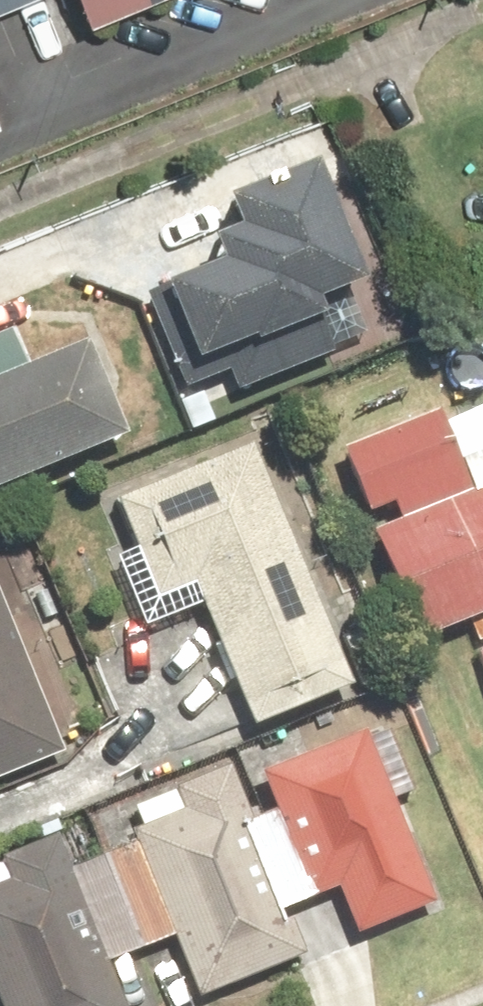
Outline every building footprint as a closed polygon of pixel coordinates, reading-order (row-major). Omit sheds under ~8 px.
[(81,30),(158,0),(70,0),(81,30)] [(344,184),(153,243),(202,399),(392,340),(344,184)] [(109,450),(59,304),(0,324),(0,487),(109,450)] [(349,455),(423,637),(482,613),(482,482),(477,485),(448,414),(349,455)] [(209,583),(256,732),(352,685),(273,433),(133,502),(165,605),(209,583)] [(72,747),(41,650),(25,658),(0,581),(0,784),(72,747)] [(376,731),(269,780),(345,946),(453,897),(376,731)] [(258,808),(150,852),(212,1003),(320,959),(258,808)] [(0,901),(0,992),(8,1005),(167,1005),(79,856),(0,901)]
